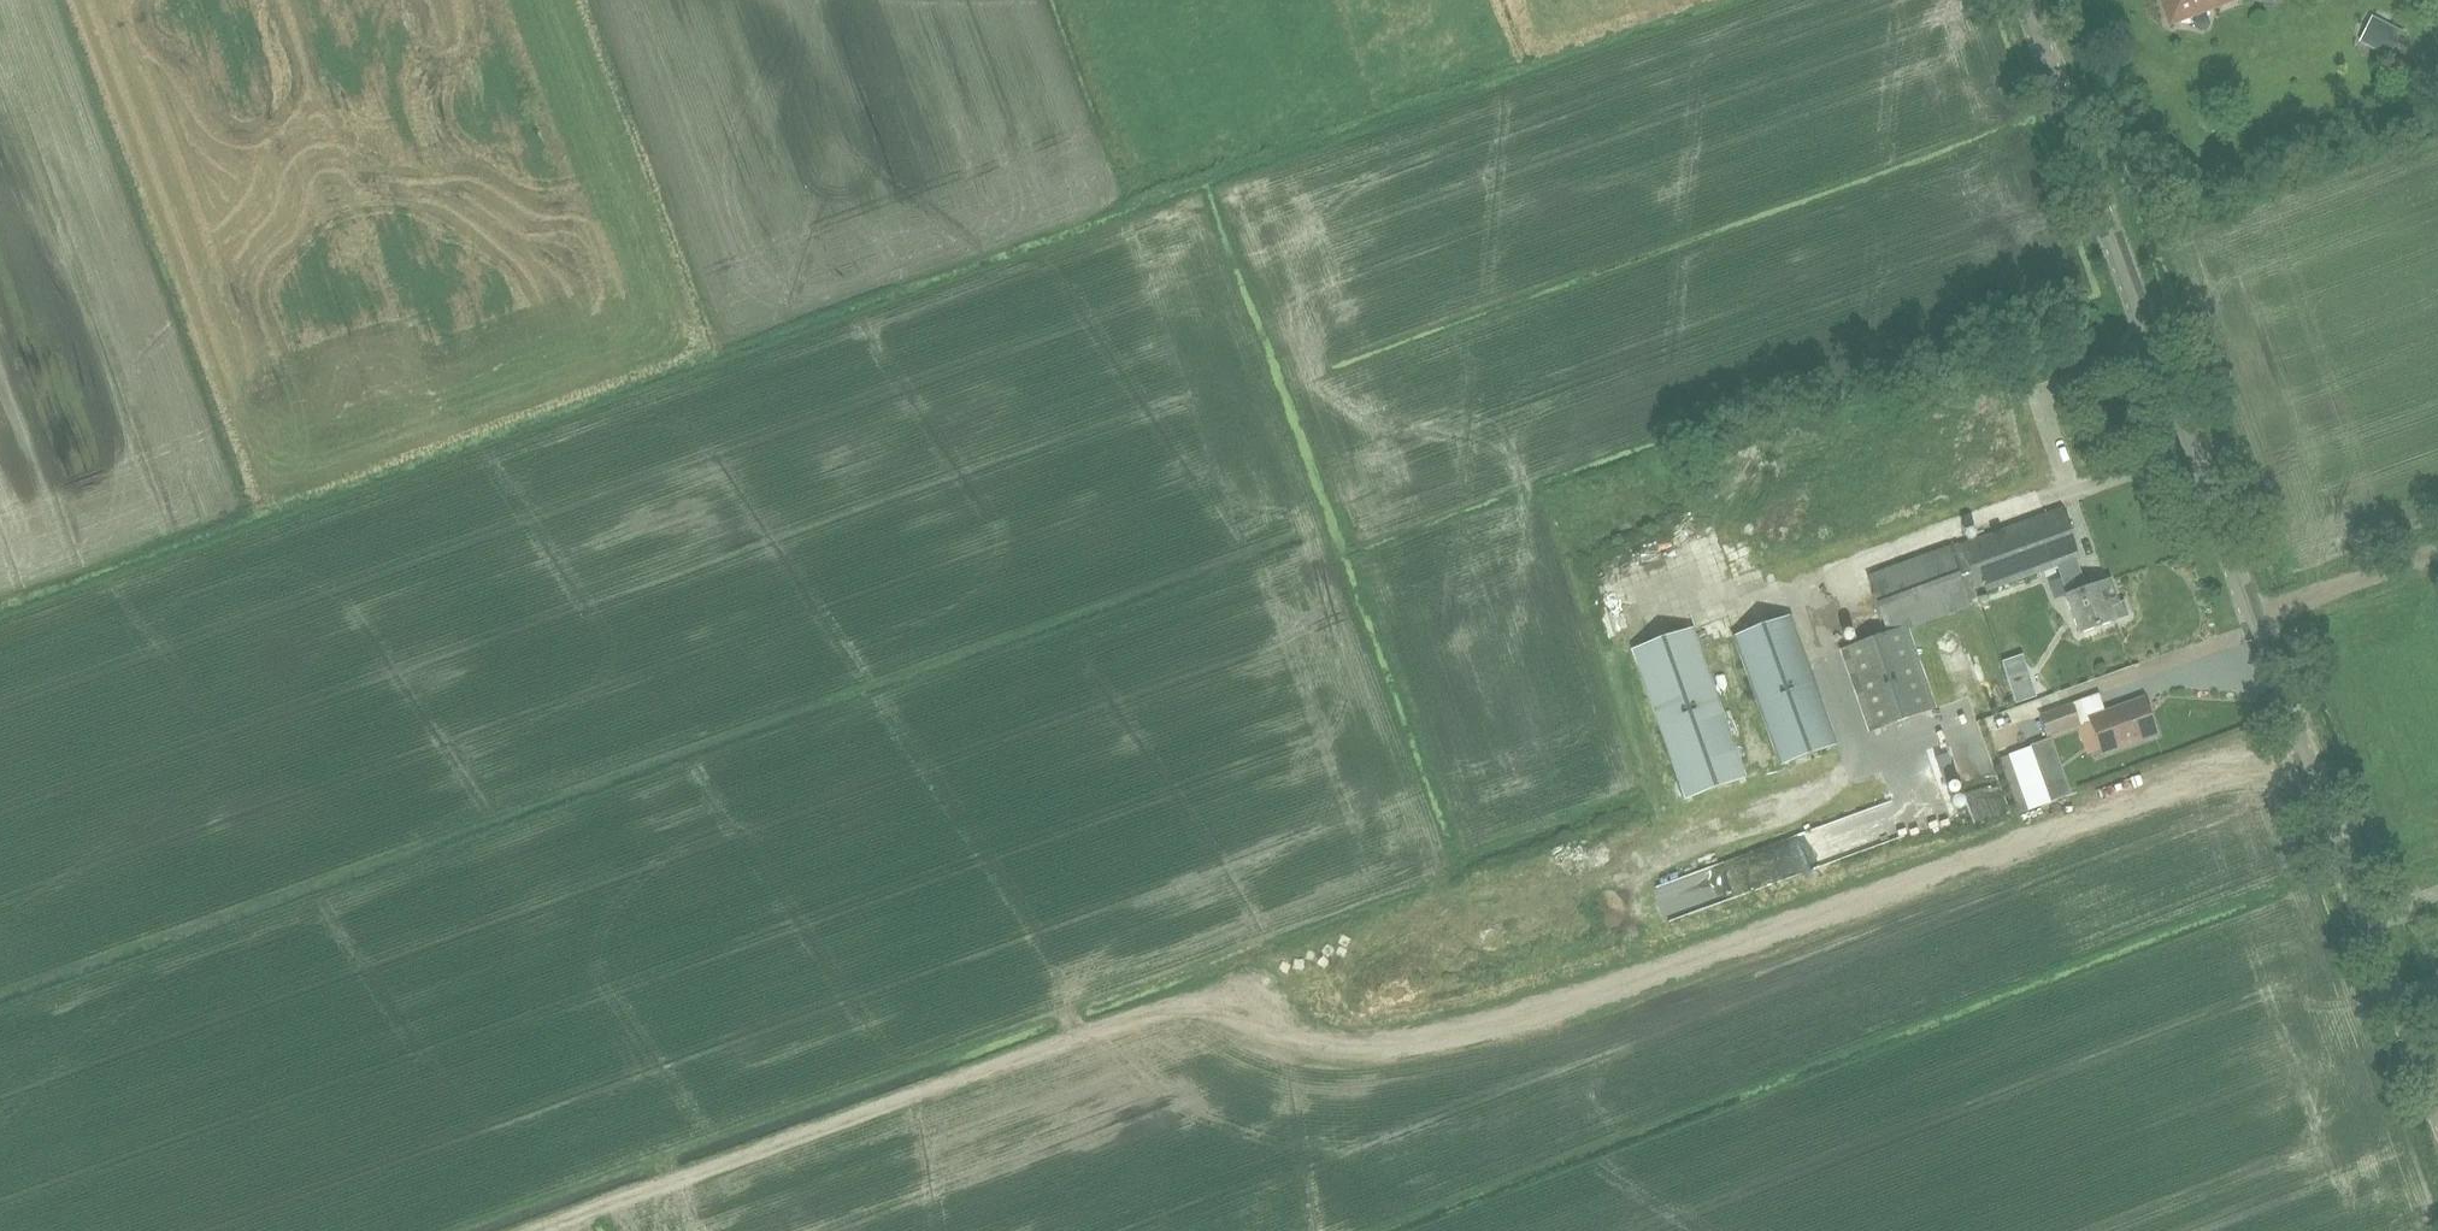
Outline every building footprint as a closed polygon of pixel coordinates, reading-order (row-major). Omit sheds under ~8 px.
[(2171,21),(2225,0),(2163,0),(2171,21)] [(2358,42),(2389,57),(2402,30),(2371,15),(2358,42)] [(1750,507),(1754,521),(1792,511),(1788,497),(1750,507)] [(1973,500),(1955,501),(1956,522),(1974,521),(1973,500)] [(2079,633),(2129,615),(2123,600),(2118,602),(2110,579),(2085,588),(2074,558),(2079,556),(2062,508),(1867,578),(1887,632),(1841,648),(1871,730),(1934,707),(1905,626),(1967,603),(1965,598),(2056,565),(2067,595),(2066,596),(2079,633)] [(1873,564),(1905,556),(1901,543),(1869,551),(1873,564)] [(1999,596),(2008,616),(2022,609),(2014,590),(1999,596)] [(1836,742),(1789,616),(1732,637),(1779,763),(1836,742)] [(1631,649),(1684,799),(1745,778),(1692,627),(1631,649)] [(2089,718),(2101,753),(2156,734),(2143,699),(2089,718)] [(2071,705),(2040,717),(2046,735),(2078,724),(2071,705)]
